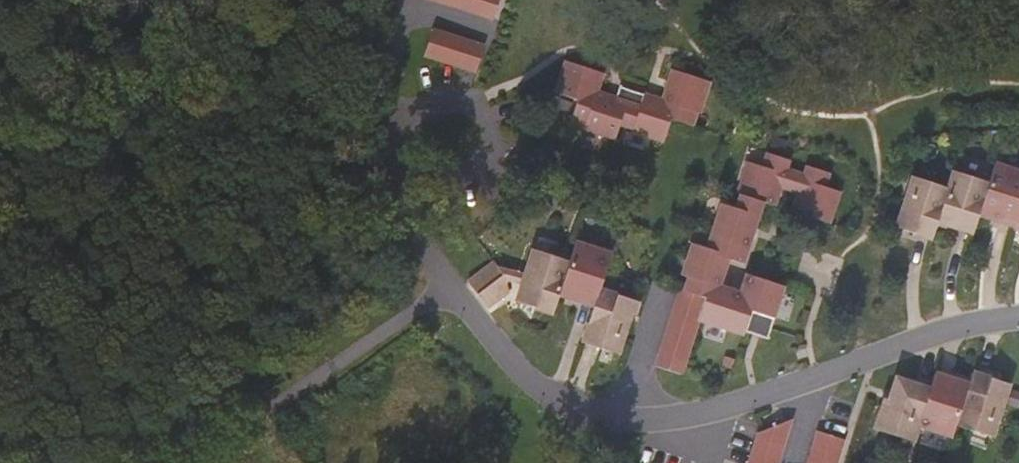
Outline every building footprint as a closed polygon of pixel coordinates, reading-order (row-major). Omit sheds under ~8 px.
[(502,0),(430,0),(429,6),(498,21),(502,0)] [(433,26),(421,55),(476,77),(488,47),(433,26)] [(694,130),(710,84),(673,72),(670,82),(661,79),(655,98),(611,83),(607,95),(590,90),(596,72),(559,59),(548,91),(583,104),(575,128),(621,144),(625,130),(669,145),(677,124),(694,130)] [(742,269),(764,201),(780,207),(786,190),(802,195),(797,210),(829,221),(840,188),(822,182),(825,172),(799,164),(795,175),(777,169),(781,157),(758,149),(754,161),(738,155),(724,198),(715,195),(700,241),(688,237),(676,271),(691,276),(687,289),(709,296),(703,316),(769,338),(787,285),(754,274),(747,294),(725,286),(732,265),(742,269)] [(998,169),(991,191),(979,228),(1018,239),(1018,177),(998,169)] [(979,228),(991,191),(952,178),(947,195),(939,234),(974,243),(979,228)] [(947,195),(913,182),(893,236),(933,249),(939,234),(947,195)] [(571,271),(533,258),(515,310),(554,323),(561,305),(594,316),(583,350),(623,363),(642,308),(602,295),(613,261),(578,249),(571,271)] [(964,386),(937,377),(931,395),(922,436),(951,446),(956,436),(969,403),(959,398),(964,386)] [(1013,392),(974,378),(969,403),(956,436),(996,449),(1013,392)] [(931,395),(897,382),(887,407),(882,404),(872,438),(916,453),(922,436),(931,395)] [(750,462),(782,462),(791,423),(760,416),(750,462)] [(847,441),(818,431),(807,462),(839,462),(847,441)]
